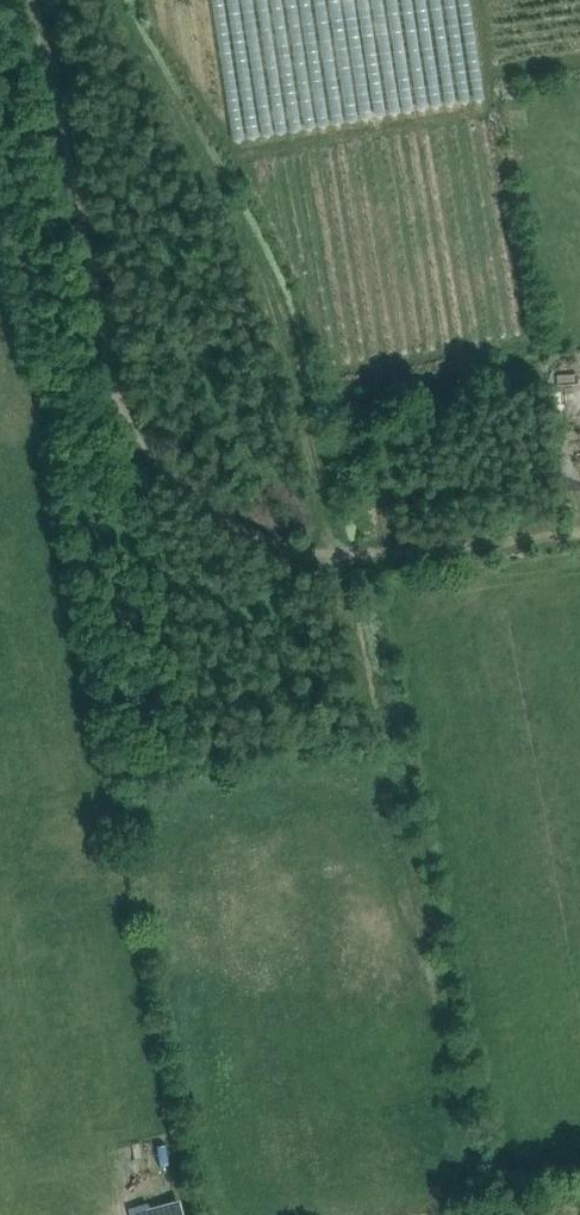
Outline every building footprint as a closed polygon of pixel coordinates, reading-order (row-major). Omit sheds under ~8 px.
[(182,1199),(150,1204),(151,1214),(184,1214),(182,1199)]
